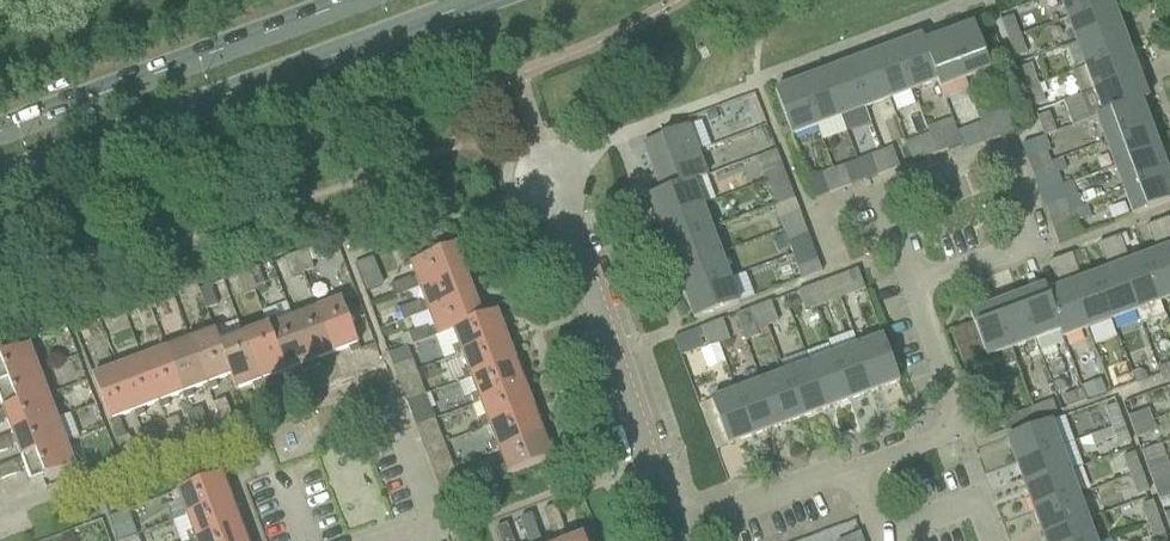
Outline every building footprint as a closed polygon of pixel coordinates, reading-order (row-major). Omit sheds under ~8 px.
[(1110,2),(1110,0),(1059,0),(1066,18),(1110,2)] [(1075,43),(1119,26),(1110,2),(1066,18),(1075,43)] [(1006,40),(1018,36),(1011,18),(1000,22),(1006,40)] [(990,71),(982,49),(973,26),(949,35),(965,80),(990,71)] [(1084,67),(1129,51),(1119,26),(1075,43),(1084,67)] [(941,89),(965,80),(949,35),(924,44),(941,89)] [(1014,62),(1025,56),(1018,36),(1006,40),(1014,62)] [(924,44),(923,41),(922,38),(897,47),(914,92),(936,84),(938,90),(941,89),(924,44)] [(889,101),(914,92),(897,47),(873,56),(889,101)] [(1093,92),(1138,75),(1129,51),(1084,67),(1093,92)] [(865,110),(889,101),(873,56),(848,65),(865,110)] [(840,119),(865,110),(848,65),(823,74),(840,119)] [(1030,66),(1017,71),(1025,90),(1037,86),(1030,66)] [(815,128),(840,119),(823,74),(799,83),(815,128)] [(1088,121),(1147,100),(1138,75),(1093,92),(1094,92),(1080,97),(1088,121)] [(791,137),(815,128),(799,83),(774,92),(791,137)] [(1032,110),(1045,105),(1037,86),(1025,90),(1032,110)] [(1140,103),(1147,100),(1088,121),(1089,122),(1096,119),(1105,143),(1149,127),(1140,103)] [(989,143),(999,139),(987,108),(977,112),(981,123),(989,143)] [(1043,138),(1055,134),(1048,114),(1036,119),(1043,138)] [(981,123),(969,127),(977,147),(989,143),(981,123)] [(936,155),(947,150),(938,124),(925,129),(928,135),(936,155)] [(696,152),(696,150),(687,127),(643,144),(652,168),(696,152)] [(1114,168),(1158,151),(1149,127),(1105,143),(1114,168)] [(924,159),(936,155),(928,135),(916,139),(924,159)] [(888,172),(899,168),(892,149),(881,153),(888,172)] [(1123,192),(1167,176),(1158,151),(1114,168),(1123,192)] [(661,193),(705,177),(696,152),(652,168),(661,193)] [(1046,154),(1049,153),(1048,152),(1026,160),(1031,171),(1050,164),(1046,154)] [(877,177),(888,172),(881,153),(870,157),(877,177)] [(1035,183),(1066,171),(1062,159),(1050,164),(1031,171),(1035,183)] [(785,175),(781,165),(780,163),(758,171),(762,183),(785,175)] [(839,191),(850,186),(843,167),(832,172),(839,191)] [(814,200),(839,191),(832,172),(807,181),(814,200)] [(766,195),(789,187),(785,175),(762,183),(766,195)] [(1169,203),(1169,183),(1167,176),(1123,192),(1132,217),(1169,203)] [(692,183),(706,178),(705,177),(661,193),(648,198),(657,223),(701,206),(692,183)] [(1048,219),(1079,207),(1075,197),(1044,208),(1048,219)] [(1077,222),(1090,217),(1086,205),(1079,207),(1048,219),(1052,230),(1077,222)] [(666,247),(710,231),(701,206),(657,223),(666,247)] [(798,211),(777,219),(782,231),(783,230),(802,223),(799,213),(798,211)] [(1157,223),(1169,258),(1169,224),(1168,219),(1157,223)] [(787,242),(807,235),(802,223),(783,230),(787,242)] [(1143,259),(1159,302),(1169,298),(1169,258),(1157,223),(1146,227),(1156,254),(1143,259)] [(720,255),(710,231),(666,247),(675,272),(720,255)] [(1119,237),(1108,241),(1135,311),(1140,326),(1164,317),(1159,302),(1143,259),(1129,264),(1119,237)] [(1108,272),(1094,277),(1111,320),(1135,311),(1108,241),(1098,245),(1108,272)] [(394,297),(464,270),(455,246),(409,263),(415,279),(411,281),(410,279),(390,286),(394,297)] [(302,274),(313,270),(306,251),(295,255),(302,274)] [(291,278),(302,274),(295,255),(284,259),(291,278)] [(684,296),(729,280),(720,255),(675,272),(684,296)] [(1062,258),(1060,259),(1086,329),(1111,320),(1094,277),(1081,282),(1071,255),(1062,258)] [(1044,288),(1043,288),(1060,332),(1062,338),(1086,329),(1060,259),(1049,263),(1059,290),(1046,294),(1044,288)] [(802,281),(821,274),(817,262),(798,270),(802,281)] [(254,292),(265,288),(258,269),(247,273),(254,292)] [(402,322),(473,294),(464,270),(394,297),(394,298),(417,289),(423,304),(421,305),(419,302),(398,311),(402,322)] [(853,294),(864,290),(857,271),(846,275),(853,294)] [(243,296),(254,292),(247,273),(236,277),(243,296)] [(694,321),(738,304),(729,280),(684,296),(694,321)] [(815,308),(828,304),(821,285),(808,290),(815,308)] [(206,310),(217,306),(210,287),(198,291),(206,310)] [(1043,288),(1019,297),(1035,341),(1060,332),(1043,288)] [(804,313),(815,308),(808,290),(796,295),(804,313)] [(503,311),(482,318),(473,294),(402,322),(402,323),(427,314),(432,328),(429,329),(428,327),(407,335),(411,346),(503,311)] [(1019,297),(995,306),(1011,350),(1035,341),(1019,297)] [(360,351),(359,351),(340,300),(324,306),(322,301),(313,304),(332,354),(348,348),(350,355),(360,351)] [(766,329),(778,324),(769,303),(757,307),(766,329)] [(317,360),(332,354),(313,304),(305,307),(307,313),(291,319),(311,370),(319,367),(317,360)] [(1005,368),(1017,364),(995,306),(969,315),(972,324),(950,332),(963,366),(985,358),(986,360),(1000,354),(1005,368)] [(768,335),(766,329),(757,307),(734,317),(745,343),(757,338),(758,339),(768,335)] [(113,327),(127,321),(123,310),(109,316),(113,327)] [(499,322),(506,320),(503,311),(411,346),(411,347),(436,337),(436,339),(451,333),(456,346),(449,349),(453,358),(512,335),(505,337),(499,322)] [(302,373),(311,370),(291,319),(276,325),(273,319),(265,322),(284,372),(300,367),(302,373)] [(718,346),(729,341),(721,320),(710,325),(718,346)] [(78,338),(96,331),(92,322),(74,328),(78,338)] [(269,378),(284,372),(265,322),(256,325),(258,331),(243,337),(262,388),(271,385),(269,378)] [(707,350),(718,346),(710,325),(699,329),(702,338),(707,350)] [(686,334),(673,339),(680,357),(701,349),(698,340),(702,338),(699,329),(686,334)] [(217,340),(214,331),(189,340),(209,392),(217,388),(215,382),(229,376),(230,376),(217,340)] [(509,347),(515,344),(512,335),(453,358),(453,359),(460,356),(466,370),(459,373),(463,382),(521,359),(514,361),(509,347)] [(254,391),(262,388),(243,337),(227,343),(225,337),(217,340),(230,376),(229,376),(235,392),(251,386),(254,391)] [(874,392),(899,383),(882,338),(858,347),(874,392)] [(208,392),(209,392),(189,340),(165,349),(185,401),(193,398),(191,391),(205,385),(208,392)] [(39,371),(29,346),(0,358),(0,385),(39,371)] [(850,401),(874,392),(858,347),(833,356),(850,401)] [(184,401),(185,401),(165,349),(141,359),(160,410),(169,407),(167,400),(181,395),(184,401)] [(825,410),(850,401),(833,356),(808,365),(825,410)] [(160,410),(141,359),(117,368),(136,419),(145,416),(143,409),(157,404),(160,410)] [(463,382),(457,384),(463,400),(469,398),(472,406),(530,384),(530,383),(523,385),(518,371),(524,368),(521,359),(463,382)] [(396,379),(416,372),(412,361),(392,368),(396,379)] [(808,365),(784,374),(801,419),(825,410),(808,365)] [(136,419),(117,368),(92,378),(112,429),(121,425),(119,418),(133,413),(136,419)] [(48,395),(39,371),(0,385),(0,404),(3,412),(0,413),(48,395)] [(401,390),(420,383),(416,372),(396,379),(401,390)] [(776,428),(801,419),(784,374),(760,384),(776,428)] [(527,395),(533,392),(530,384),(472,406),(473,407),(478,405),(483,417),(477,419),(481,430),(539,408),(539,407),(532,410),(527,395)] [(752,437),(776,428),(760,384),(735,393),(752,437)] [(1066,410),(1085,403),(1081,391),(1061,398),(1066,410)] [(727,446),(752,437),(735,393),(711,402),(727,446)] [(57,420),(48,395),(0,413),(0,426),(2,426),(1,423),(7,421),(12,436),(0,440),(0,441),(57,420)] [(221,424),(232,420),(225,400),(213,405),(221,424)] [(1038,420),(1056,414),(1052,402),(1033,409),(1038,420)] [(1115,406),(1104,410),(1111,431),(1123,426),(1115,406)] [(430,408),(410,416),(415,427),(434,420),(430,408)] [(536,419),(543,416),(539,408),(481,430),(482,432),(487,430),(491,441),(486,443),(490,454),(548,432),(548,431),(541,433),(536,419)] [(197,433),(208,429),(201,409),(189,414),(197,433)] [(1004,432),(1038,420),(1033,409),(1000,420),(1004,432)] [(1131,428),(1153,420),(1150,412),(1128,419),(1131,428)] [(172,442),(184,438),(176,419),(165,423),(172,442)] [(66,444),(57,420),(0,441),(0,454),(11,450),(10,448),(15,445),(21,460),(0,468),(0,469),(66,444)] [(1135,442),(1157,435),(1153,420),(1131,428),(1135,442)] [(1015,464),(1060,447),(1051,423),(1006,439),(1015,464)] [(1118,449),(1130,445),(1123,426),(1111,431),(1090,439),(1093,447),(1114,439),(1118,449)] [(148,451),(159,447),(152,428),(141,432),(148,451)] [(424,451),(443,444),(438,431),(419,438),(424,451)] [(546,443),(552,441),(548,432),(490,454),(491,456),(496,454),(502,467),(497,469),(501,478),(552,459),(546,443)] [(124,460),(135,456),(128,437),(117,441),(124,460)] [(1090,439),(1079,443),(1081,447),(1091,448),(1093,447),(1090,439)] [(75,469),(66,444),(0,469),(0,481),(20,474),(19,471),(24,470),(30,486),(75,469)] [(1024,488),(1069,472),(1060,447),(1015,464),(1024,488)] [(1128,477),(1141,472),(1134,454),(1121,459),(1128,477)] [(433,475),(452,468),(448,457),(429,464),(433,475)] [(1149,477),(1169,469),(1166,457),(1144,465),(1149,477)] [(437,486),(456,479),(452,468),(433,475),(437,486)] [(1169,469),(1149,477),(1153,489),(1169,483),(1169,470),(1169,469)] [(1033,513),(1078,496),(1069,472),(1024,488),(1033,513)] [(1136,497),(1148,493),(1141,472),(1128,477),(1136,497)] [(234,489),(228,491),(222,475),(170,494),(174,504),(179,502),(184,517),(237,497),(234,489)] [(1153,489),(1158,502),(1167,498),(1169,497),(1169,483),(1153,489)] [(1042,538),(1087,521),(1078,496),(1033,513),(1042,538)] [(239,525),(234,509),(240,507),(237,497),(184,517),(189,529),(185,531),(186,535),(188,540),(196,540),(239,525)] [(1146,527),(1159,522),(1152,503),(1139,508),(1146,527)] [(562,526),(555,507),(543,511),(551,530),(555,540),(565,540),(563,538),(562,526)] [(132,522),(127,512),(127,511),(107,519),(112,531),(132,522)] [(519,520),(527,540),(540,540),(531,516),(519,520)] [(1087,521),(1042,538),(1043,540),(1095,540),(1087,521)] [(1159,522),(1146,527),(1152,540),(1166,540),(1159,522)] [(239,525),(196,540),(253,540),(252,538),(245,540),(239,525)] [(506,525),(495,529),(500,540),(512,540),(506,525)]
